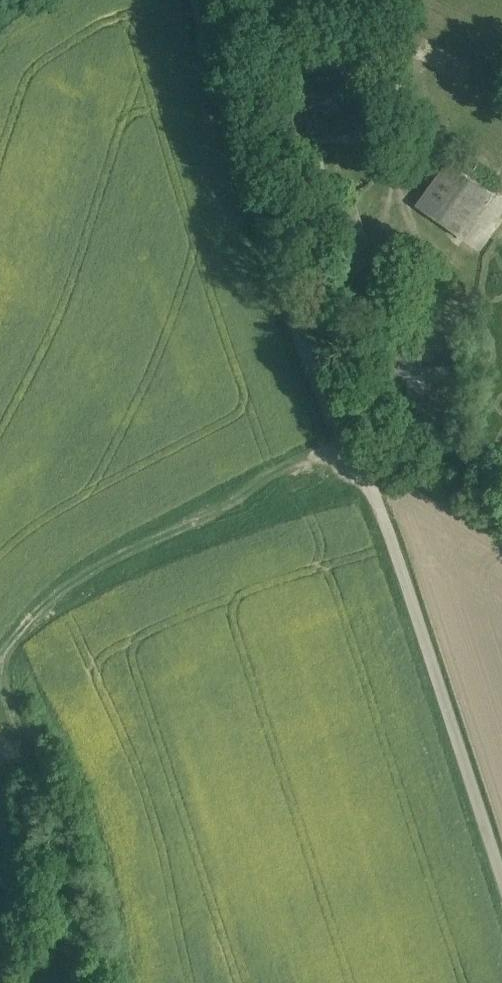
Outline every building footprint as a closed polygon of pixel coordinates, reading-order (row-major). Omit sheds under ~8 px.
[(350,78),(303,81),(305,111),(307,132),(353,129),(352,109),(350,78)] [(489,194),(446,164),(415,206),(458,237),(489,194)] [(426,385),(424,366),(418,324),(366,332),(373,391),(407,387),(426,385)] [(426,385),(407,387),(410,426),(426,426),(426,450),(458,450),(460,368),(424,366),(426,385)]
